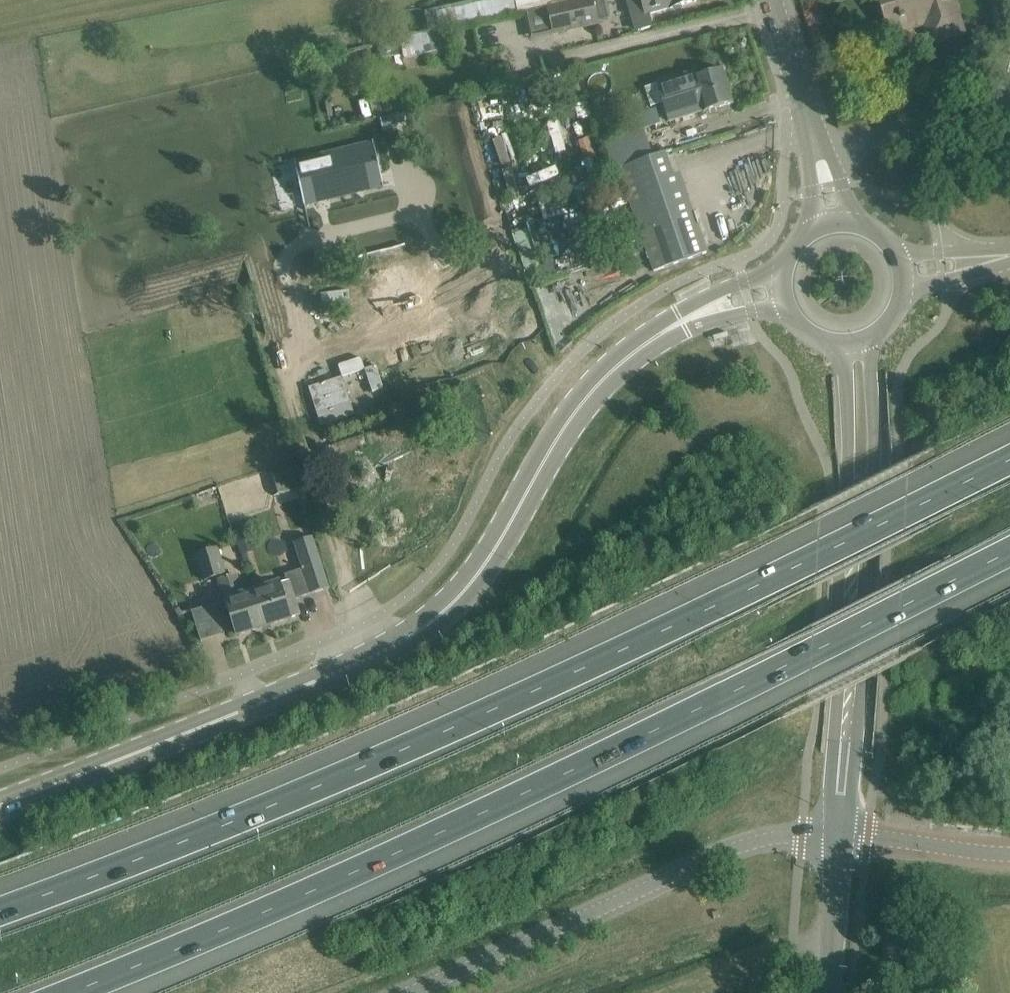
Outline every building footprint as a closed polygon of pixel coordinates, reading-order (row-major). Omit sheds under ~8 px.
[(518,11),(530,8),(570,0),(515,0),(518,11)] [(592,0),(570,0),(530,8),(531,11),(522,11),(529,39),(598,23),(592,0)] [(696,0),(625,0),(634,31),(653,26),(650,13),(696,1),(696,0)] [(891,34),(925,24),(930,42),(963,31),(954,1),(942,5),(941,0),(880,0),(891,34)] [(651,106),(663,102),(669,121),(703,111),(703,112),(733,103),(723,69),(695,77),(694,72),(645,87),(651,106)] [(404,88),(380,94),(387,116),(410,110),(404,88)] [(663,122),(659,109),(624,120),(628,133),(663,122)] [(588,138),(578,142),(584,158),(594,154),(588,138)] [(383,187),(372,142),(294,160),(304,205),(383,187)] [(654,271),(707,253),(679,172),(673,174),(665,154),(672,151),(671,150),(618,168),(654,271)] [(374,302),(387,299),(393,331),(449,320),(443,286),(415,291),(410,260),(367,269),(374,302)] [(342,377),(309,388),(321,427),(355,416),(342,377)] [(250,590),(262,627),(299,615),(293,599),(329,588),(313,537),(294,543),(302,569),(285,574),(287,582),(263,589),(262,586),(250,590)] [(387,542),(358,552),(363,567),(392,557),(387,542)] [(204,580),(225,573),(216,548),(195,554),(204,580)] [(262,627),(250,590),(241,592),(236,575),(220,580),(237,635),(262,627)] [(190,609),(199,639),(224,631),(215,602),(190,609)]
